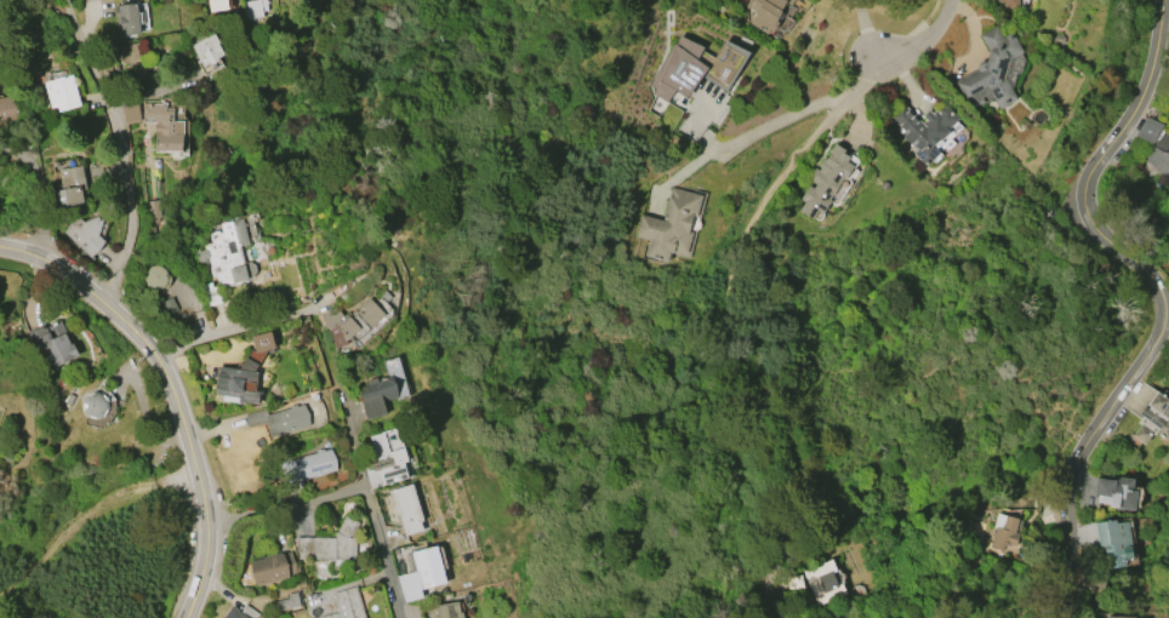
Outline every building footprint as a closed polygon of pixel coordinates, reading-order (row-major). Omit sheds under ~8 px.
[(209,12),(207,0),(227,0),(228,10),(209,12)] [(241,1),(249,0),(265,0),(267,10),(262,11),(263,17),(244,21),(241,1)] [(749,8),(755,0),(786,0),(780,10),(781,11),(775,21),(777,23),(771,32),(770,29),(766,35),(748,23),(755,12),(749,8)] [(994,4),(994,0),(1019,0),(1019,10),(1000,10),(1000,4),(994,4)] [(118,36),(114,6),(137,4),(139,34),(118,36)] [(979,35),(996,25),(1003,36),(1011,32),(1023,52),(1013,58),(1005,80),(1017,99),(999,109),(993,97),(987,101),(983,96),(981,97),(985,102),(973,108),(968,99),(963,102),(957,91),(959,90),(956,84),(977,70),(976,68),(979,63),(982,61),(986,61),(988,52),(979,35)] [(190,45),(213,33),(224,55),(218,58),(218,59),(210,64),(209,63),(203,67),(190,45)] [(651,93),(654,88),(648,85),(679,35),(703,47),(695,59),(706,69),(724,41),(746,52),(720,91),(701,78),(685,97),(673,90),(663,101),(651,93)] [(118,46),(137,42),(141,61),(135,62),(135,63),(129,64),(129,63),(121,63),(118,46)] [(72,75),(80,105),(57,111),(56,107),(50,109),(44,82),(72,75)] [(17,119),(0,122),(0,98),(12,96),(17,119)] [(142,103),(160,104),(160,102),(166,103),(165,108),(173,108),(172,121),(184,121),(182,153),(154,151),(155,132),(154,132),(154,122),(142,122),(142,103)] [(900,102),(922,124),(925,121),(920,116),(926,110),(930,114),(934,110),(936,113),(942,107),(942,108),(945,105),(957,119),(954,120),(962,127),(950,139),(954,143),(945,151),(942,149),(939,153),(941,155),(934,164),(930,160),(924,166),(912,153),(916,149),(909,143),(908,144),(901,136),(903,133),(885,116),(900,102)] [(139,121),(124,124),(120,107),(136,104),(139,121)] [(1167,153),(1168,154),(1168,172),(1167,176),(1154,168),(1154,167),(1140,158),(1148,143),(1135,135),(1146,116),(1164,127),(1165,126),(1167,127),(1168,124),(1168,149),(1167,153)] [(799,210),(804,201),(799,199),(809,184),(814,187),(816,183),(808,178),(815,166),(820,168),(820,167),(817,166),(823,155),(827,158),(831,151),(829,150),(834,143),(846,150),(845,153),(850,155),(848,160),(855,165),(846,179),(843,178),(833,195),(832,195),(829,199),(832,200),(823,214),(817,211),(814,218),(799,210)] [(57,170),(82,165),(86,189),(85,189),(85,193),(82,194),(84,204),(65,207),(64,205),(57,206),(53,190),(61,189),(57,170)] [(679,187),(705,194),(698,221),(700,223),(700,224),(700,225),(700,227),(698,228),(698,229),(697,229),(696,230),(689,257),(671,252),(668,261),(646,254),(651,241),(633,236),(639,214),(663,221),(672,187),(679,189),(679,187)] [(90,257),(63,231),(78,216),(84,221),(97,216),(103,221),(98,235),(104,241),(90,257)] [(241,218),(247,245),(239,247),(244,264),(247,264),(251,277),(247,277),(249,281),(221,288),(219,280),(216,281),(216,277),(210,279),(207,267),(209,267),(206,258),(196,261),(194,252),(204,248),(204,245),(211,242),(209,233),(221,229),(219,224),(241,218)] [(218,285),(222,302),(207,307),(203,285),(211,282),(212,287),(218,285)] [(171,297),(177,310),(166,315),(161,302),(171,297)] [(369,298),(384,314),(355,342),(350,337),(346,342),(347,344),(335,348),(330,331),(329,331),(324,325),(325,324),(320,316),(336,307),(343,316),(347,313),(349,314),(353,310),(353,311),(369,298)] [(79,355),(61,364),(59,361),(50,366),(45,355),(35,359),(32,351),(34,351),(25,333),(42,326),(42,328),(59,320),(70,345),(74,343),(79,355)] [(251,337),(270,331),(275,348),(255,353),(251,337)] [(245,356),(258,364),(255,371),(258,371),(256,390),(261,390),(258,404),(245,402),(245,404),(213,400),(215,388),(213,388),(217,365),(239,367),(245,356)] [(384,414),(366,420),(359,396),(370,393),(366,382),(376,378),(377,384),(382,379),(397,384),(398,388),(378,394),(384,414)] [(107,399),(108,400),(108,401),(108,402),(109,404),(109,405),(109,406),(109,407),(108,408),(108,410),(108,411),(107,412),(107,413),(106,413),(106,414),(104,416),(103,417),(102,417),(101,418),(99,418),(98,418),(97,419),(96,419),(95,419),(93,419),(92,418),(91,418),(90,418),(90,417),(89,417),(87,417),(87,416),(86,416),(85,414),(85,413),(84,412),(82,411),(82,410),(82,408),(82,407),(81,406),(81,405),(81,404),(82,402),(82,401),(82,400),(84,399),(84,397),(85,397),(85,396),(86,395),(87,394),(89,394),(90,393),(91,393),(92,393),(93,391),(95,391),(96,391),(97,391),(98,391),(98,393),(99,393),(101,393),(102,394),(103,394),(103,395),(104,395),(106,396),(107,397),(107,399)] [(1165,406),(1168,409),(1168,438),(1167,441),(1154,433),(1153,435),(1151,434),(1144,444),(1131,435),(1139,425),(1136,423),(1141,416),(1139,413),(1142,407),(1146,410),(1148,406),(1146,405),(1154,391),(1168,401),(1165,406)] [(309,427),(273,436),(268,414),(289,408),(289,406),(296,405),(297,406),(303,405),(309,427)] [(407,477),(369,488),(364,470),(373,468),(372,462),(375,460),(367,436),(398,428),(406,460),(404,462),(407,477)] [(336,470),(295,481),(289,459),(317,453),(315,451),(323,448),(324,451),(330,450),(336,470)] [(1136,491),(1134,510),(1108,507),(1108,504),(1096,502),(1097,497),(1093,497),(1095,477),(1116,480),(1116,477),(1134,479),(1131,491),(1136,491)] [(412,483),(423,521),(421,522),(423,531),(404,537),(398,514),(395,514),(393,507),(395,507),(390,491),(412,483)] [(992,527),(997,513),(1017,519),(1014,532),(1019,533),(1015,545),(1014,545),(1014,548),(1004,545),(1002,556),(988,553),(994,527),(992,527)] [(298,559),(296,551),(297,537),(335,538),(335,531),(346,515),(360,525),(352,537),(365,538),(363,571),(332,570),(332,560),(298,559)] [(1127,521),(1133,560),(1123,561),(1123,566),(1106,568),(1106,563),(1104,563),(1101,554),(1100,555),(1094,522),(1114,520),(1114,523),(1127,521)] [(422,597),(404,602),(397,576),(416,571),(411,551),(437,545),(446,583),(420,590),(422,597)] [(256,585),(250,561),(290,551),(296,576),(256,585)] [(845,594),(816,607),(800,572),(831,559),(845,594)] [(355,586),(365,617),(318,617),(335,613),(332,603),(335,602),(332,594),(355,586)] [(300,606),(276,611),(274,600),(287,597),(286,594),(296,591),(300,606)] [(457,601),(460,617),(436,617),(434,606),(457,601)] [(260,614),(257,617),(223,617),(232,606),(239,612),(245,605),(260,614)]
